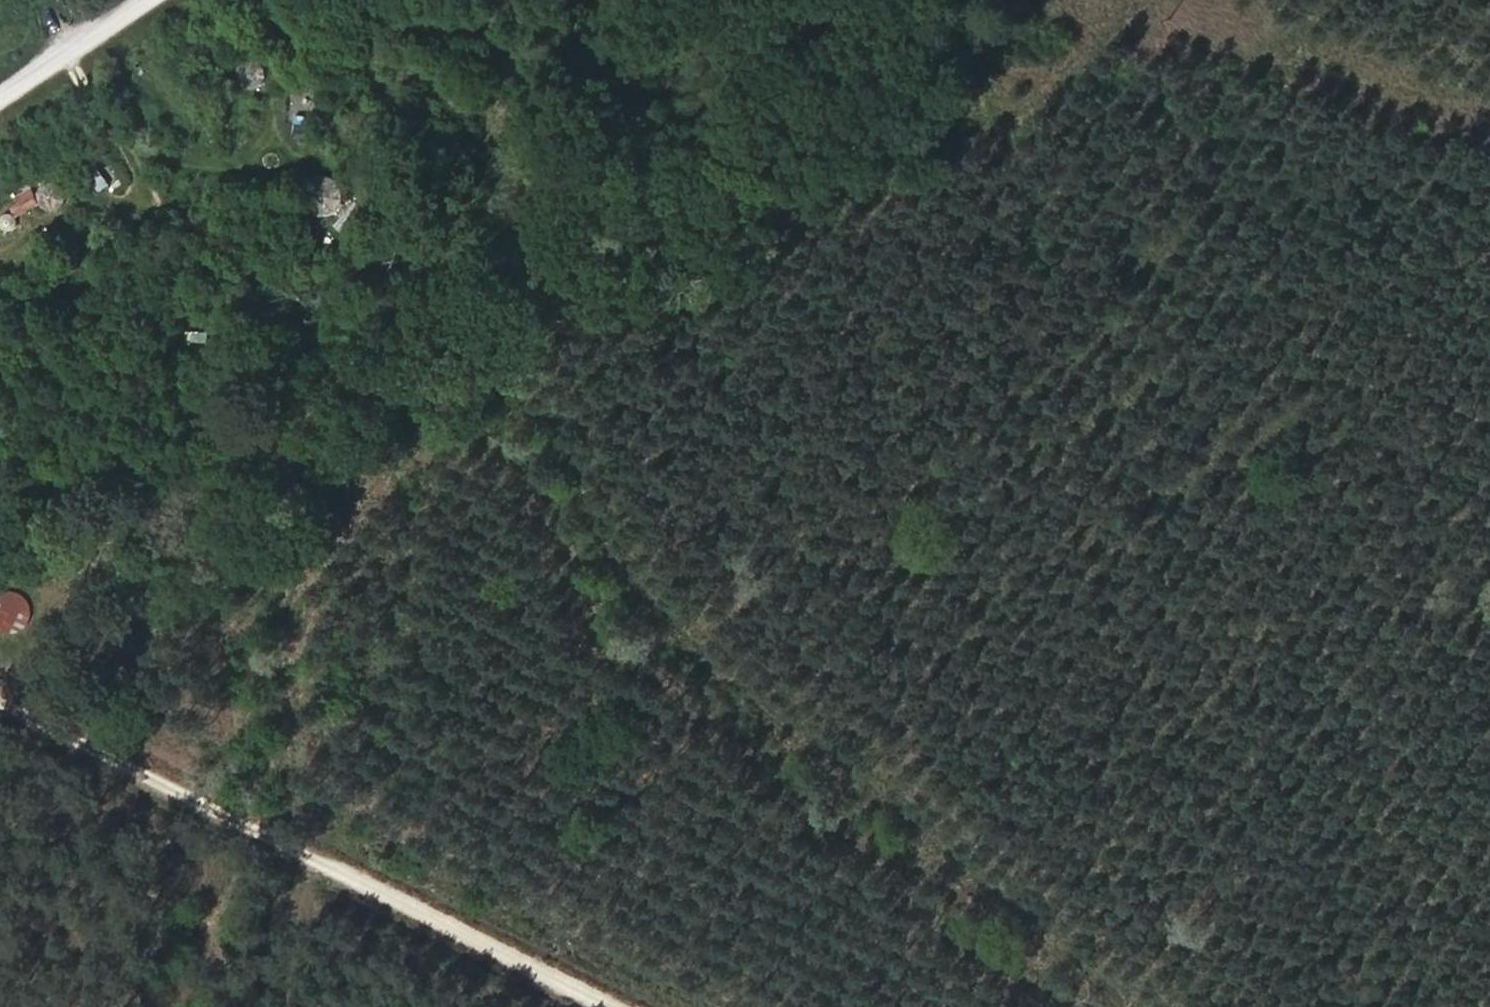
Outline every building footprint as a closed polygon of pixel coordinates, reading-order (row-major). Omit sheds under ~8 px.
[(38,189),(17,195),(21,209),(42,203),(38,189)] [(2,587),(0,594),(0,625),(30,634),(41,598),(2,587)]
